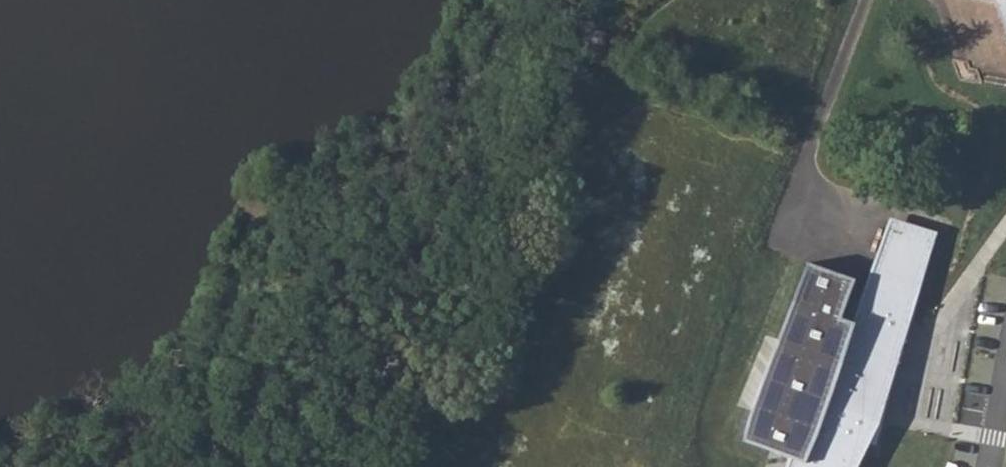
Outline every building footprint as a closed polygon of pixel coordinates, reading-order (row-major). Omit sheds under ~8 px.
[(996,8),(1005,38),(1005,0),(943,0),(996,8)] [(808,262),(741,440),(790,458),(786,466),(857,466),(879,422),(937,233),(920,227),(917,236),(886,225),(849,323),(837,318),(852,278),(808,262)]
